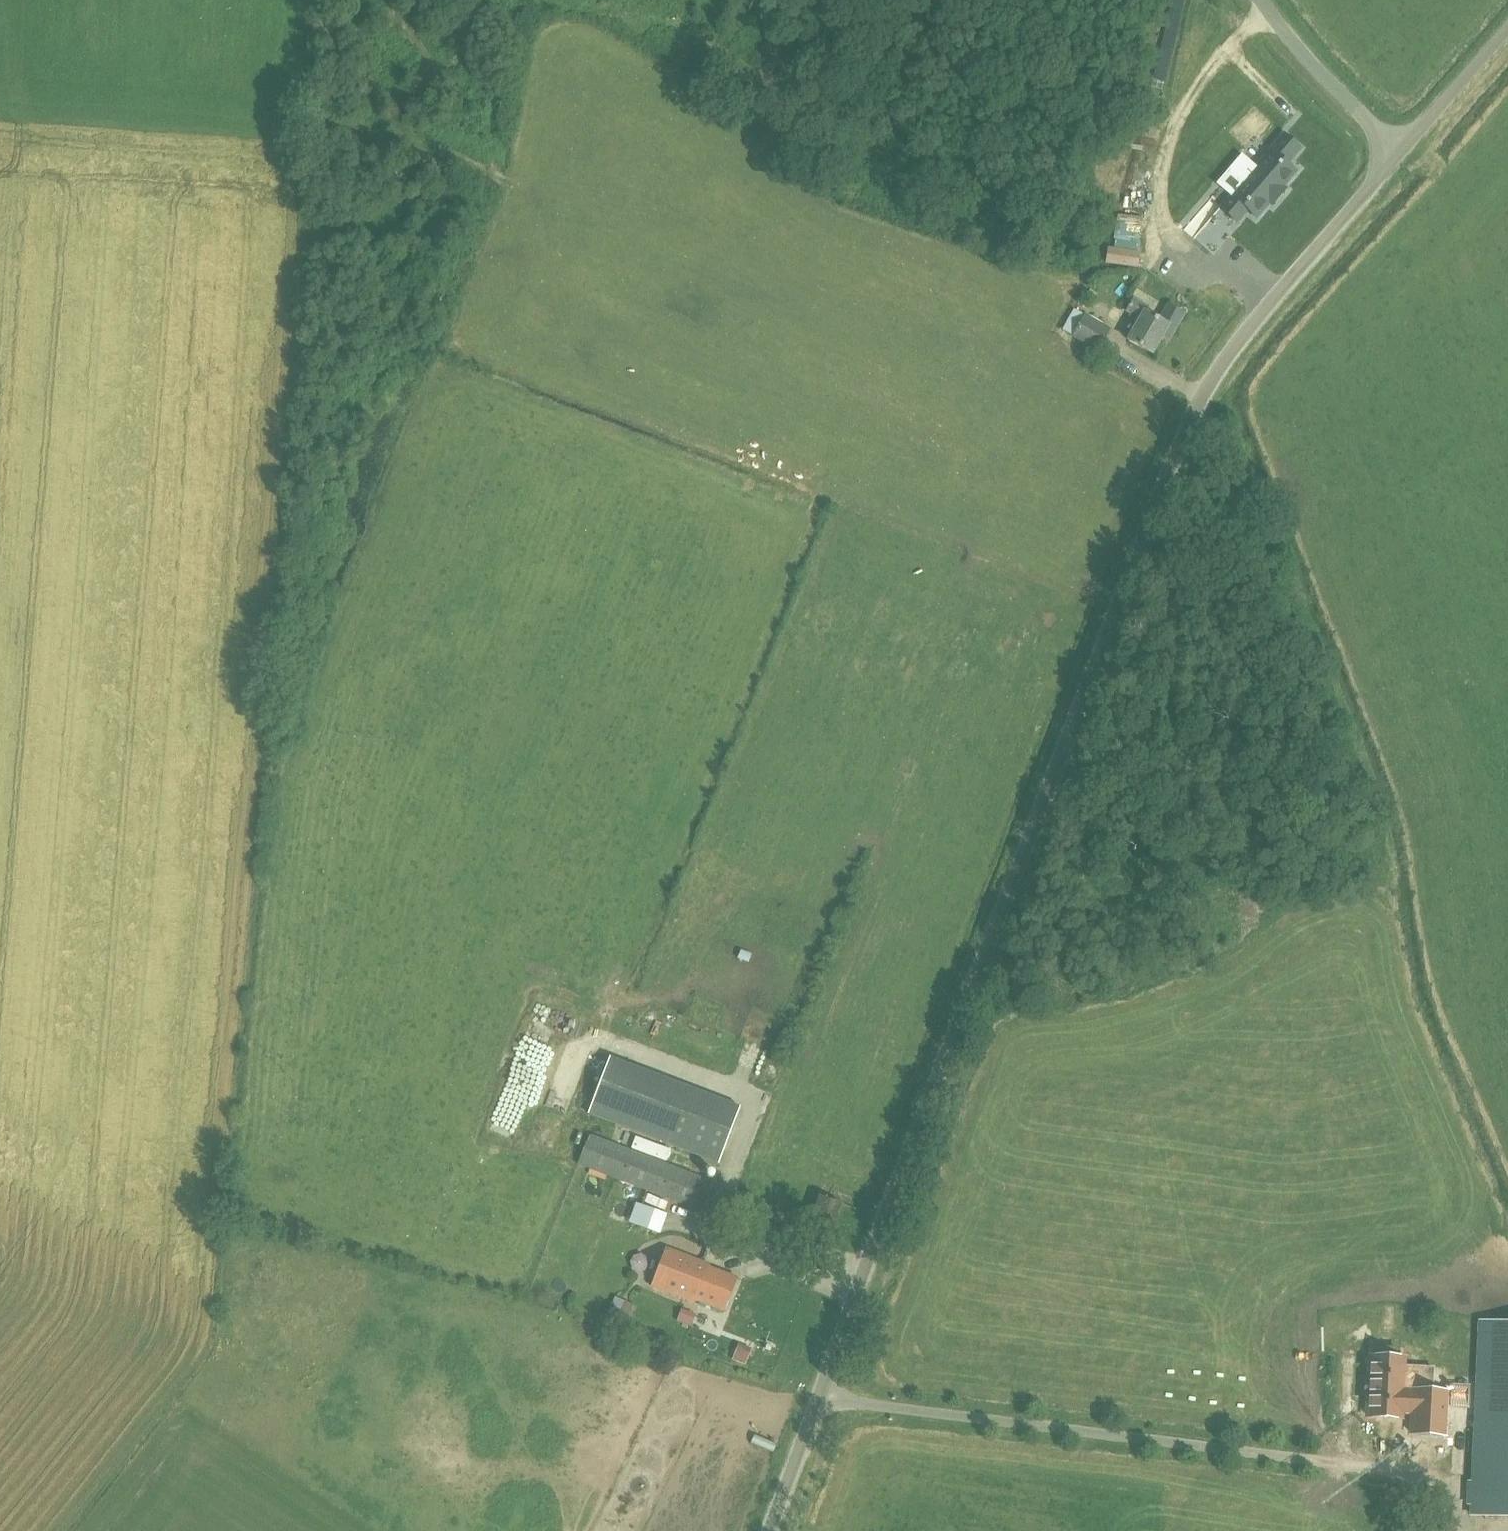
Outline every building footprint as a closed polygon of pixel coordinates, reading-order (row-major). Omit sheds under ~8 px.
[(1235,157),(1222,174),(1241,188),(1234,198),(1237,200),(1227,213),(1247,227),(1256,214),(1259,216),(1288,177),(1285,175),(1295,162),(1275,148),(1266,160),(1263,158),(1254,171),(1235,157)] [(1084,314),(1074,308),(1062,330),(1072,336),(1072,337),(1098,352),(1112,328),(1085,313),(1084,314)] [(1145,346),(1162,356),(1180,324),(1163,315),(1145,346)] [(719,1165),(742,1106),(609,1056),(587,1114),(719,1165)] [(703,1212),(714,1181),(590,1133),(578,1165),(703,1212)] [(805,1236),(829,1245),(844,1204),(820,1195),(811,1220),(805,1236)] [(660,1234),(668,1214),(636,1202),(629,1222),(660,1234)] [(726,1312),(739,1277),(710,1267),(711,1264),(666,1247),(652,1287),(696,1303),(697,1301),(726,1312)] [(628,1321),(635,1306),(615,1296),(608,1311),(628,1321)] [(1480,1321),(1471,1514),(1507,1516),(1507,1322),(1480,1321)] [(1359,1389),(1359,1409),(1363,1409),(1362,1432),(1400,1433),(1400,1427),(1411,1427),(1411,1450),(1445,1451),(1446,1407),(1432,1407),(1433,1378),(1402,1378),(1403,1367),(1393,1367),(1393,1356),(1373,1355),(1373,1366),(1364,1366),(1363,1389),(1359,1389)]
